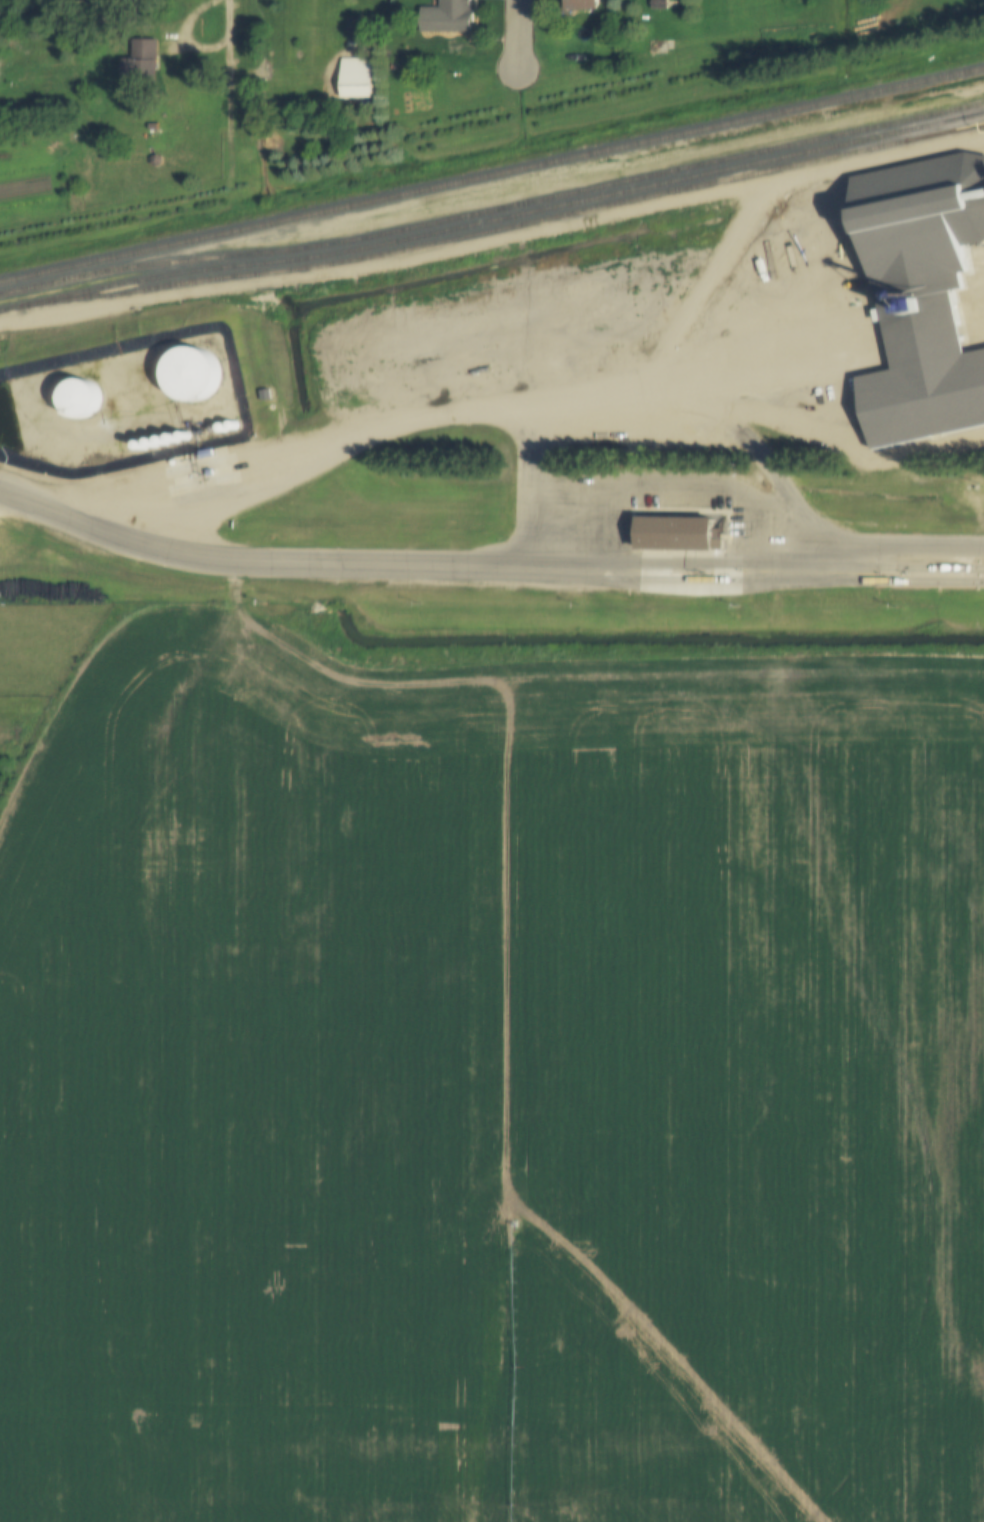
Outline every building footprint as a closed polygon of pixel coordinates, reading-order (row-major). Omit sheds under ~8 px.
[(439,9),(439,0),(472,0),(472,34),(420,34),(420,9),(439,9)] [(564,12),(564,0),(598,0),(598,12),(564,12)] [(650,10),(650,0),(668,0),(668,10),(650,10)] [(133,58),(133,39),(158,39),(158,98),(133,97),(133,83),(123,83),(123,58),(133,58)] [(648,41),(666,41),(666,54),(648,54),(648,41)] [(340,58),(373,59),(373,100),(340,100),(340,58)] [(155,152),(160,157),(160,164),(155,167),(149,163),(149,156),(155,152)] [(966,353),(983,349),(983,427),(873,451),(857,376),(893,368),(852,178),(968,152),(983,155),(983,241),(965,245),(971,275),(962,277),(965,289),(952,292),(966,353)] [(190,348),(211,355),(220,375),(213,396),(193,405),(173,398),(163,379),(170,358),(190,348)] [(79,381),(93,387),(98,400),(93,414),(80,419),(66,414),(60,401),(66,387),(79,381)] [(183,432),(186,434),(188,437),(186,440),(183,441),(180,440),(179,437),(180,434),(183,432)] [(173,436),(176,437),(178,440),(176,443),(173,444),(170,443),(169,440),(170,437),(173,436)] [(163,438),(166,439),(167,442),(166,445),(163,446),(160,445),(158,442),(160,439),(163,438)] [(152,440),(155,441),(156,444),(155,447),(152,448),(149,447),(148,444),(149,441),(152,440)] [(141,442),(144,444),(146,447),(144,450),(141,451),(138,450),(137,447),(138,444),(141,442)] [(200,452),(212,449),(213,457),(201,460),(200,452)]
